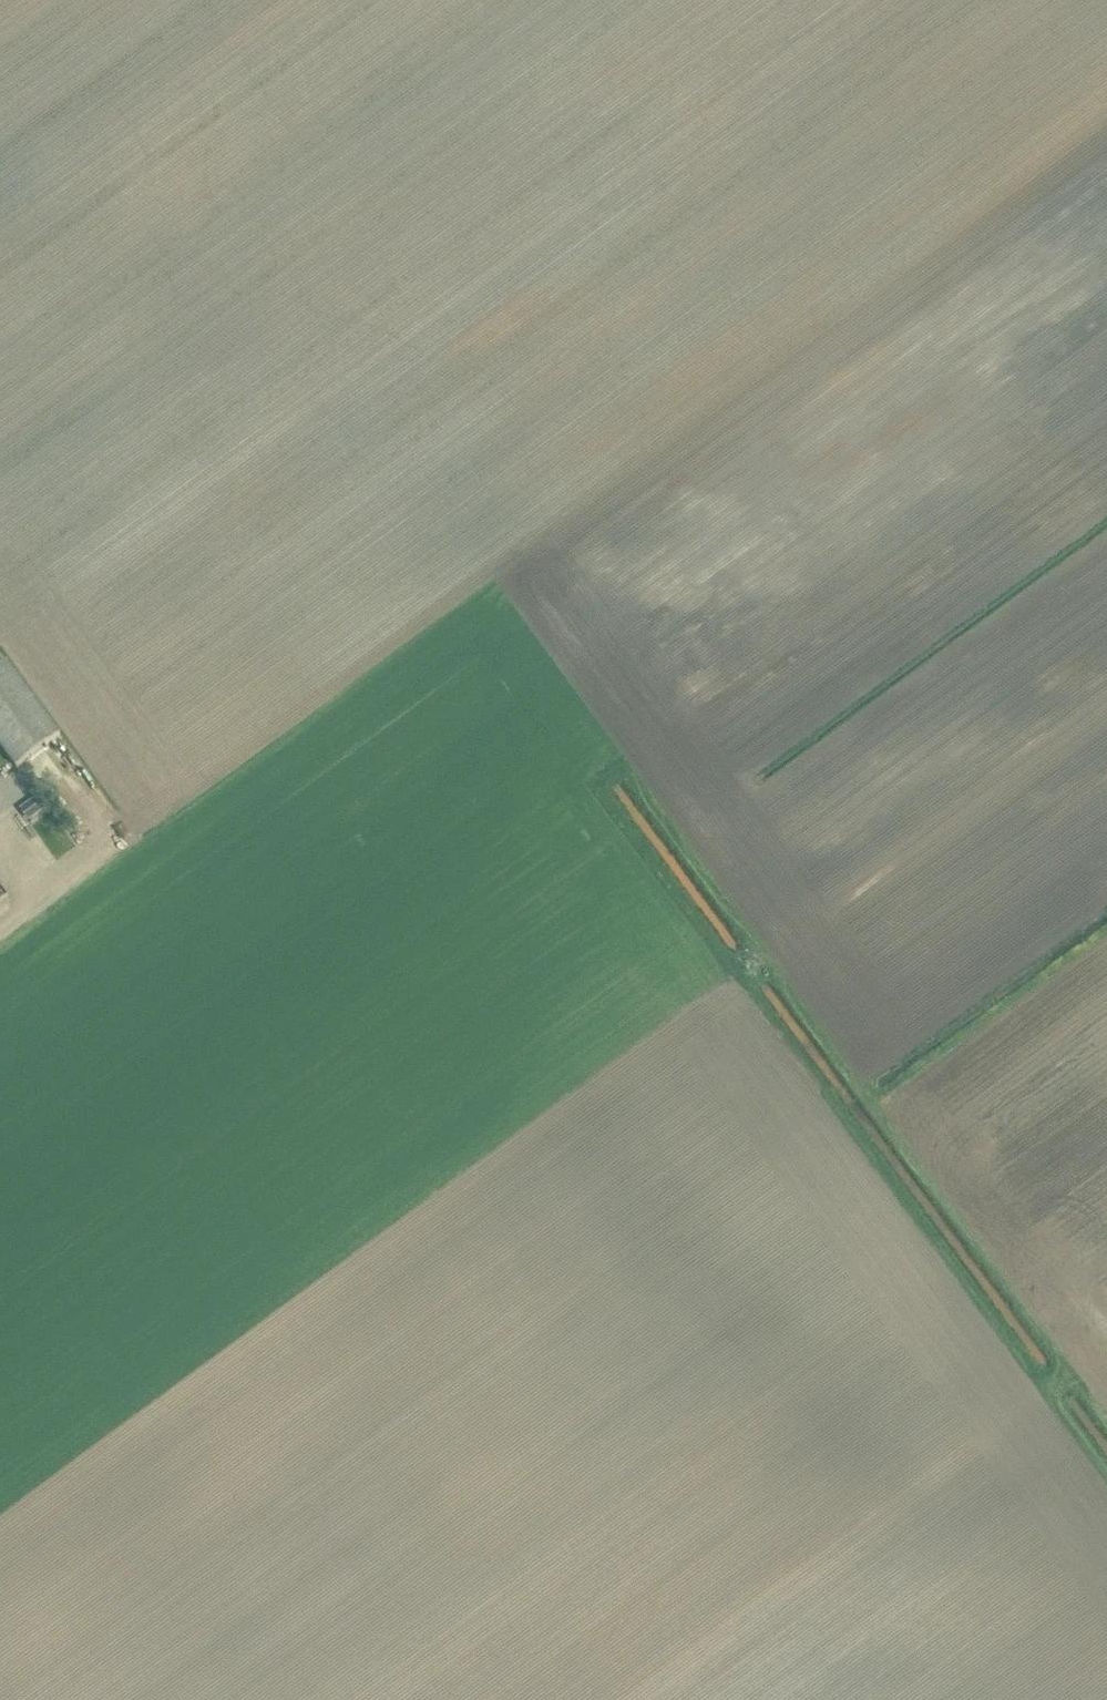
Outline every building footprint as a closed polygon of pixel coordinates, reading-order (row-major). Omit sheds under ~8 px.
[(0,669),(0,749),(15,770),(60,738),(7,664),(0,669)] [(64,825),(43,797),(23,813),(43,841),(64,825)] [(72,844),(63,834),(56,840),(65,850),(72,844)]
